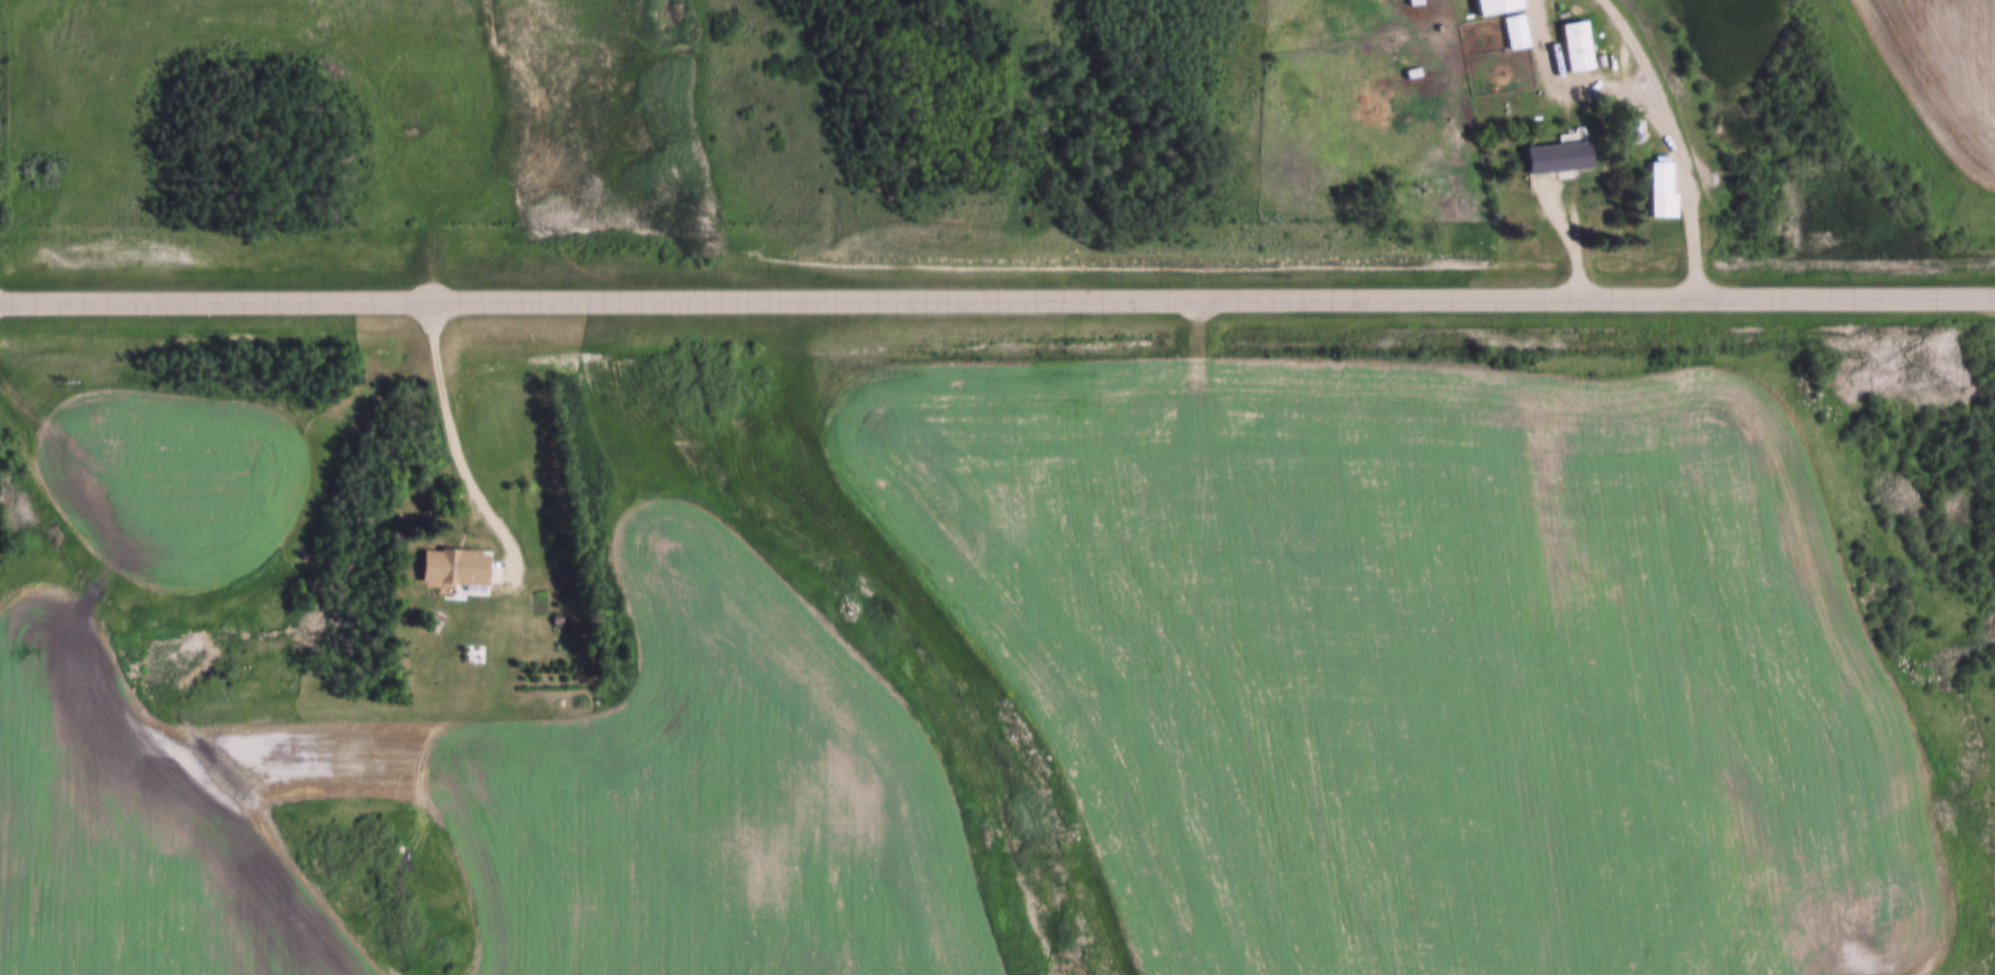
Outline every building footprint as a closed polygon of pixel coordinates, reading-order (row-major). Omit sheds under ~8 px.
[(1477,13),(1474,0),(1519,0),(1520,4),(1477,13)] [(1503,14),(1523,11),(1528,44),(1508,47),(1503,14)] [(1559,21),(1584,17),(1592,66),(1567,70),(1559,21)] [(1596,52),(1604,50),(1606,62),(1597,63),(1596,52)] [(1614,54),(1619,75),(1626,74),(1621,53),(1614,54)] [(1634,127),(1638,126),(1640,123),(1640,119),(1638,116),(1634,115),(1630,116),(1628,119),(1628,123),(1630,126),(1634,127)] [(1638,140),(1642,139),(1644,136),(1644,132),(1642,129),(1638,128),(1634,129),(1632,132),(1632,136),(1634,139),(1638,140)] [(1523,143),(1587,137),(1590,164),(1526,171),(1523,143)] [(1648,159),(1669,158),(1669,190),(1675,190),(1675,212),(1649,212),(1648,159)] [(476,550),(487,551),(486,581),(422,578),(423,547),(439,548),(439,544),(476,546),(476,550)]
